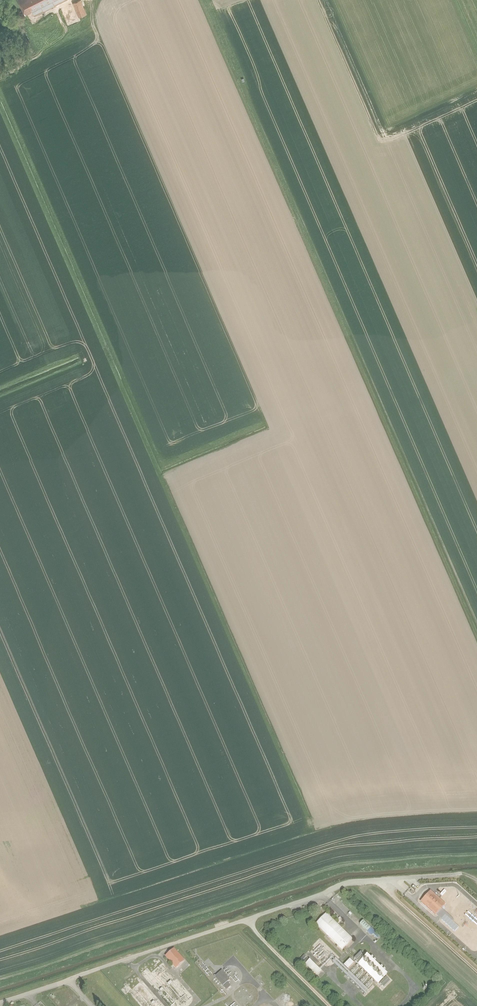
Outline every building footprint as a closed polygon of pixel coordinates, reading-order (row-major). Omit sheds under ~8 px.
[(24,13),(31,9),(35,16),(66,0),(17,0),(24,13)] [(73,3),(79,17),(87,14),(80,0),(79,0),(73,3)] [(446,904),(431,891),(421,902),(436,915),(436,914),(440,910),(446,904)] [(440,910),(436,914),(455,931),(459,927),(440,910)] [(353,938),(327,912),(316,923),(342,948),(353,938)] [(374,932),(375,932),(376,931),(363,919),(359,923),(371,935),(374,932)] [(184,960),(173,948),(165,955),(176,967),(184,960)] [(388,972),(369,953),(358,964),(378,983),(388,972)] [(350,958),(343,964),(348,969),(354,962),(350,958)] [(322,970),(310,959),(305,964),(317,976),(322,970)] [(222,970),(215,976),(226,990),(231,986),(227,981),(230,979),(222,970)]
